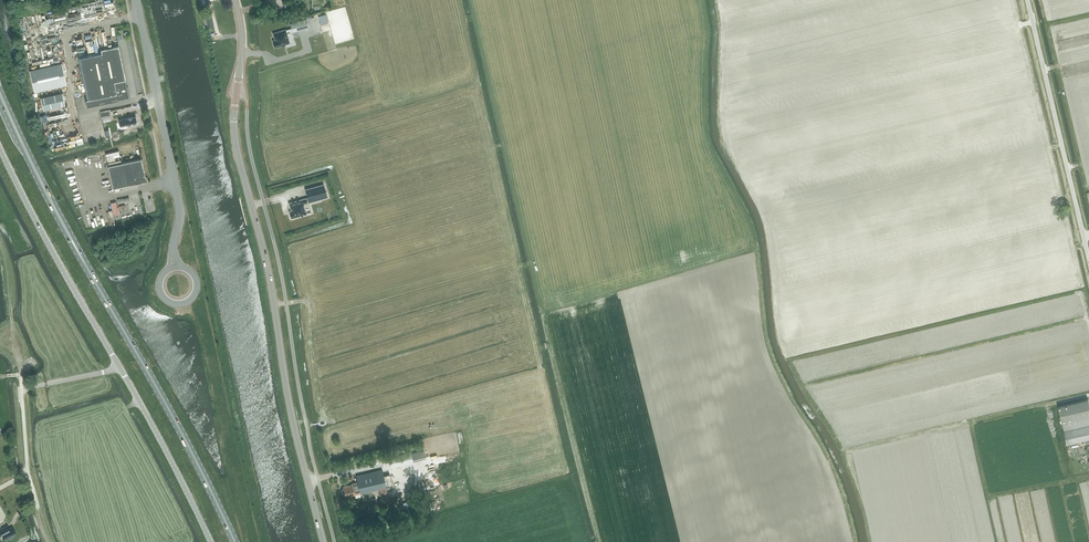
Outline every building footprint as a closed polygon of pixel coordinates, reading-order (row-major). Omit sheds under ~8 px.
[(326,15),(319,17),(321,24),(328,22),(326,15)] [(306,18),(290,23),(292,32),(309,27),(306,18)] [(273,41),(275,48),(286,45),(285,44),(290,42),(286,30),(273,33),(275,40),(273,41)] [(78,56),(87,100),(86,100),(87,106),(118,100),(118,99),(129,96),(125,80),(126,80),(119,46),(101,49),(101,52),(78,56)] [(62,63),(29,70),(34,92),(67,85),(62,63)] [(63,92),(41,98),(43,110),(65,105),(63,92)] [(119,120),(120,126),(137,123),(136,116),(119,120)] [(146,181),(145,177),(144,170),(143,170),(141,159),(108,166),(113,188),(146,181)] [(308,198),(289,203),(291,211),(290,212),(292,218),(311,213),(311,212),(307,214),(304,204),(327,197),(324,184),(306,189),(308,198)] [(1064,432),(1088,426),(1088,403),(1088,398),(1058,406),(1064,432)] [(1064,432),(1067,445),(1085,440),(1086,445),(1088,444),(1088,426),(1064,432)] [(342,490),(342,491),(342,492),(342,493),(343,494),(344,495),(345,496),(345,497),(346,497),(355,495),(354,493),(360,492),(360,494),(380,489),(382,499),(381,499),(382,504),(384,504),(383,502),(389,501),(386,488),(387,488),(392,487),(390,475),(384,476),(384,475),(383,470),(357,476),(358,482),(352,483),(352,485),(344,487),(343,487),(343,488),(343,489),(342,490)] [(3,535),(5,539),(5,540),(9,537),(10,539),(13,537),(13,536),(16,534),(12,527),(9,529),(8,527),(7,525),(6,526),(5,527),(0,529),(0,537),(3,535)]
